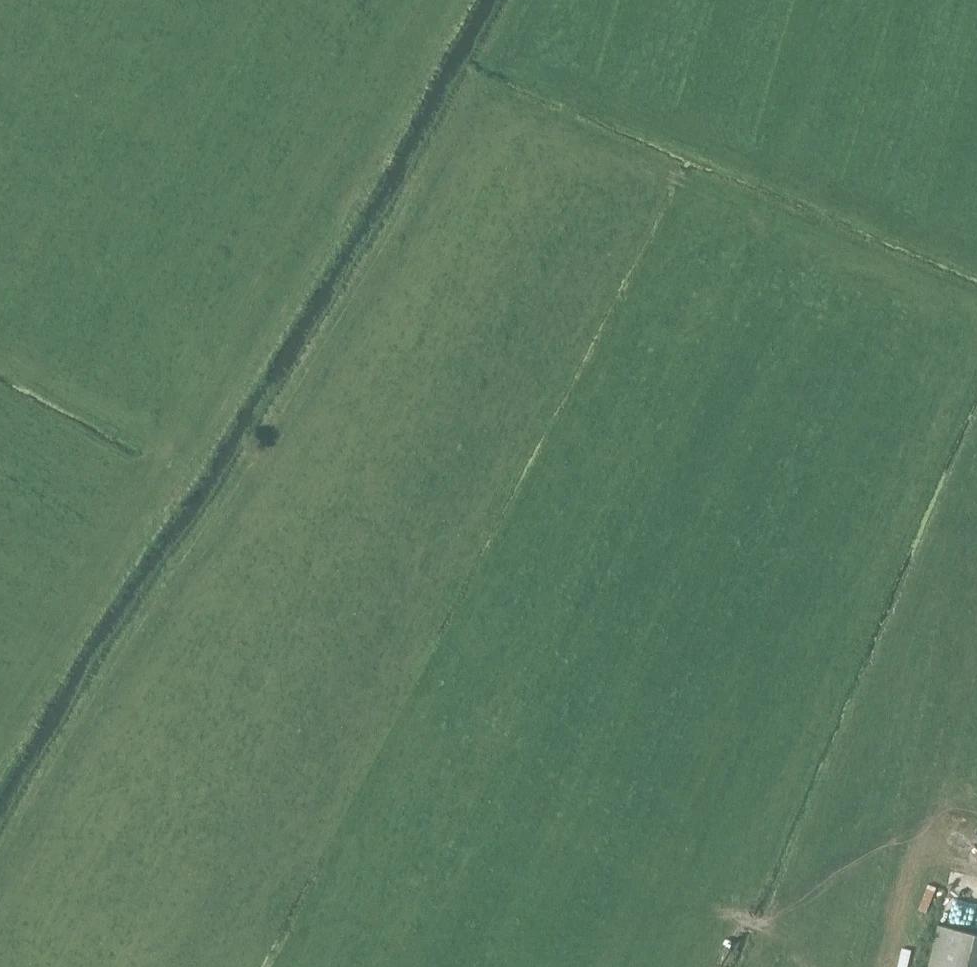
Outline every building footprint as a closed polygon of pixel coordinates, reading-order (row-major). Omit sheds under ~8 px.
[(940,927),(932,966),(976,966),(976,934),(940,927)]
